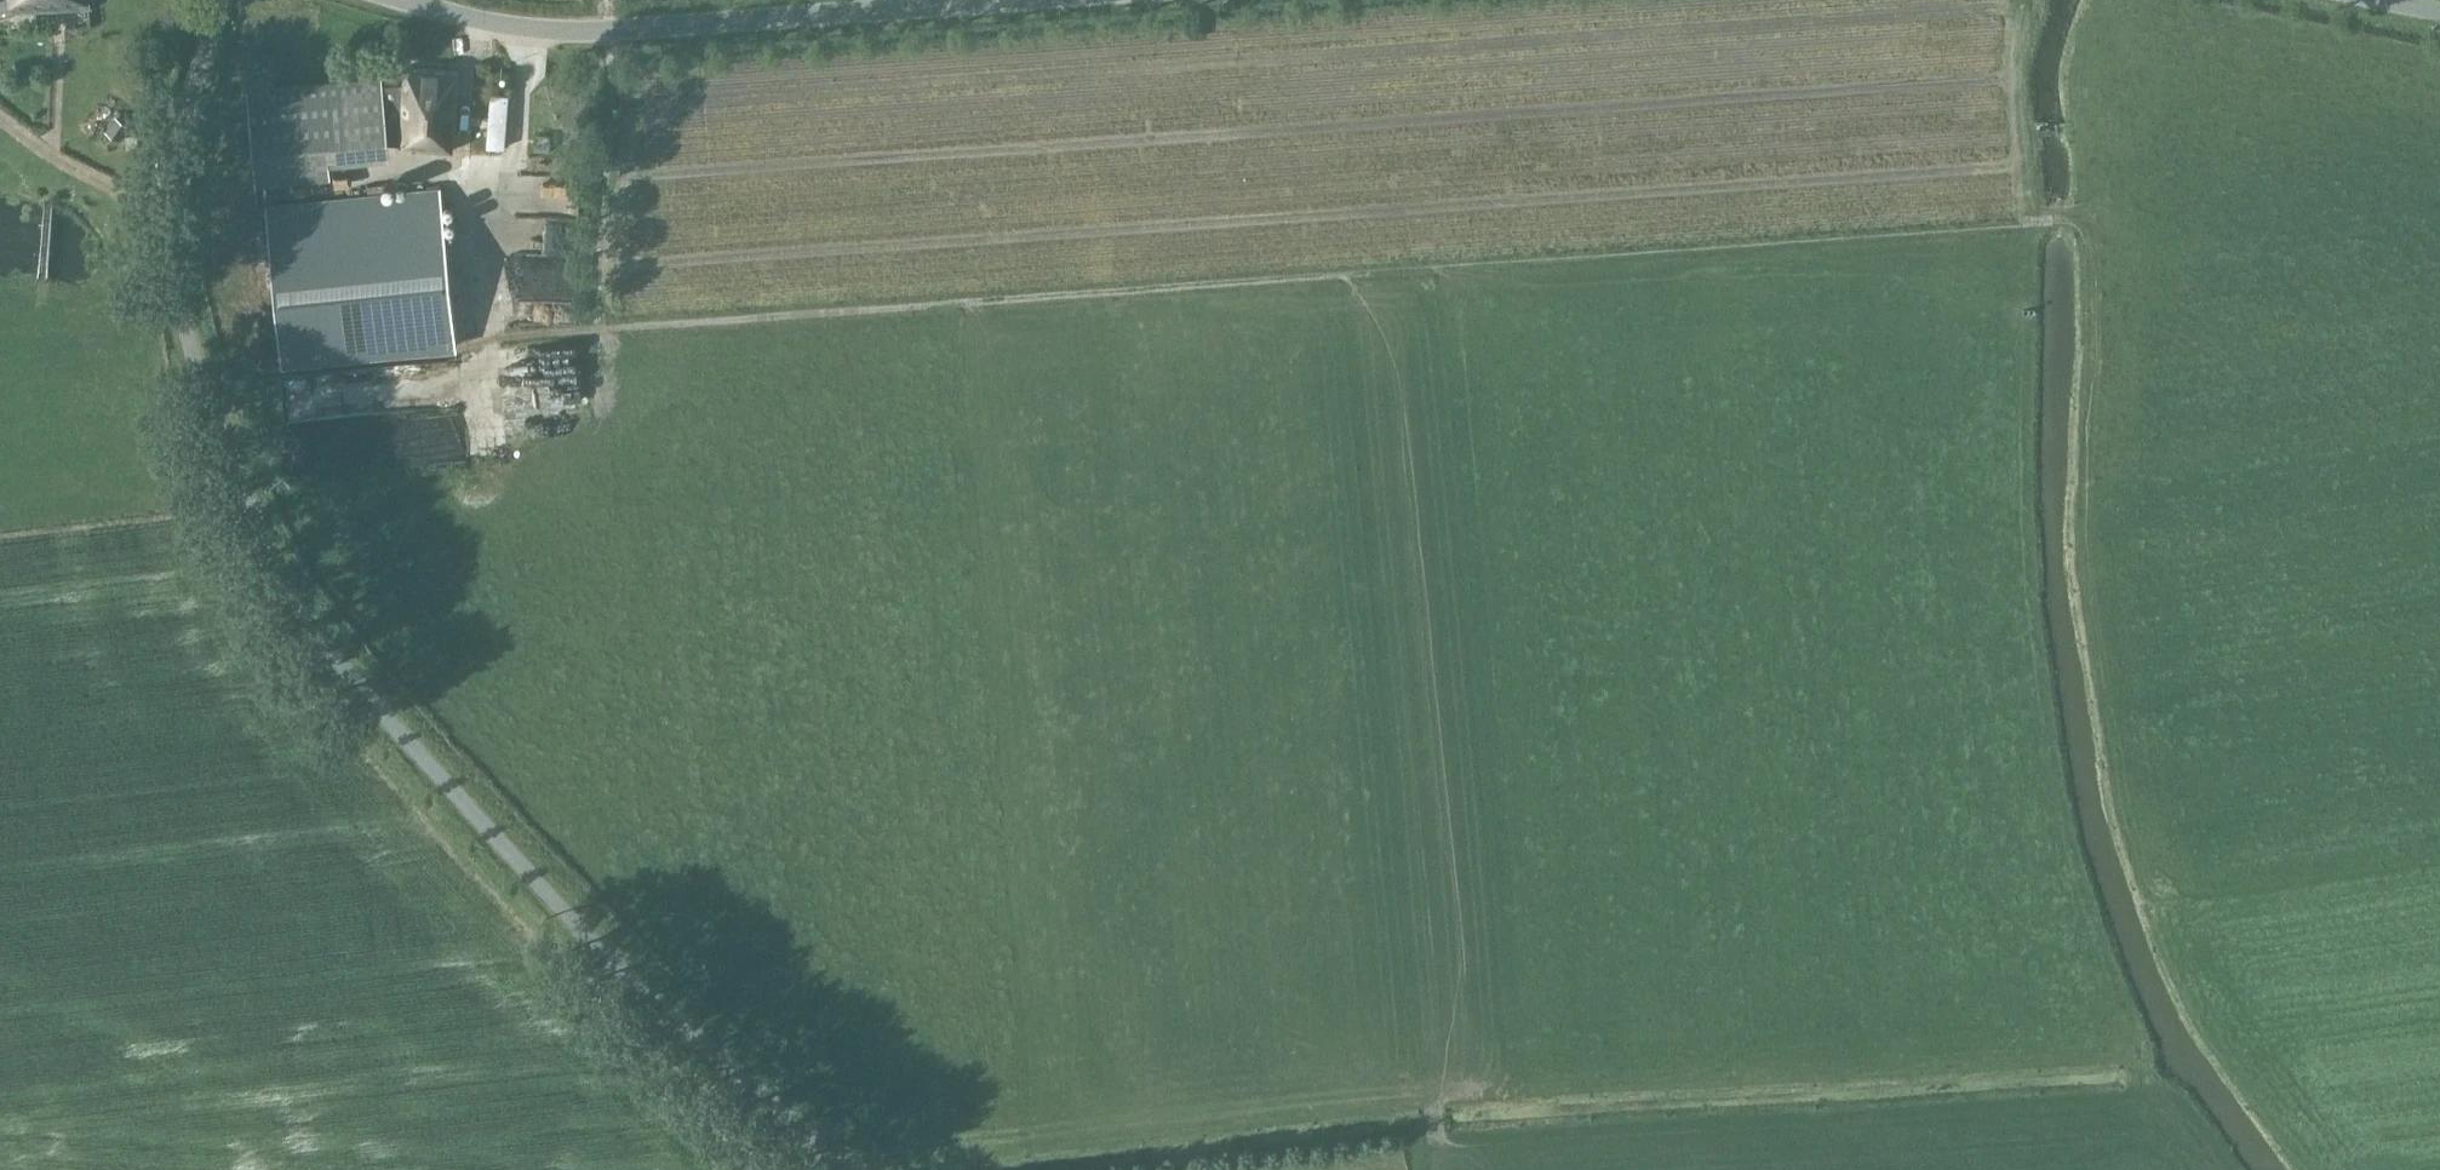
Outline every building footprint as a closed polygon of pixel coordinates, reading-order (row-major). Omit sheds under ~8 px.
[(396,80),(250,96),(260,187),(328,180),(326,161),(386,154),(385,143),(414,145),(414,148),(451,150),(457,72),(404,67),(402,83),(396,80)] [(118,116),(108,130),(117,137),(128,123),(118,116)] [(128,140),(141,141),(141,129),(129,128),(128,140)] [(456,343),(442,186),(266,204),(281,360),(456,343)]
